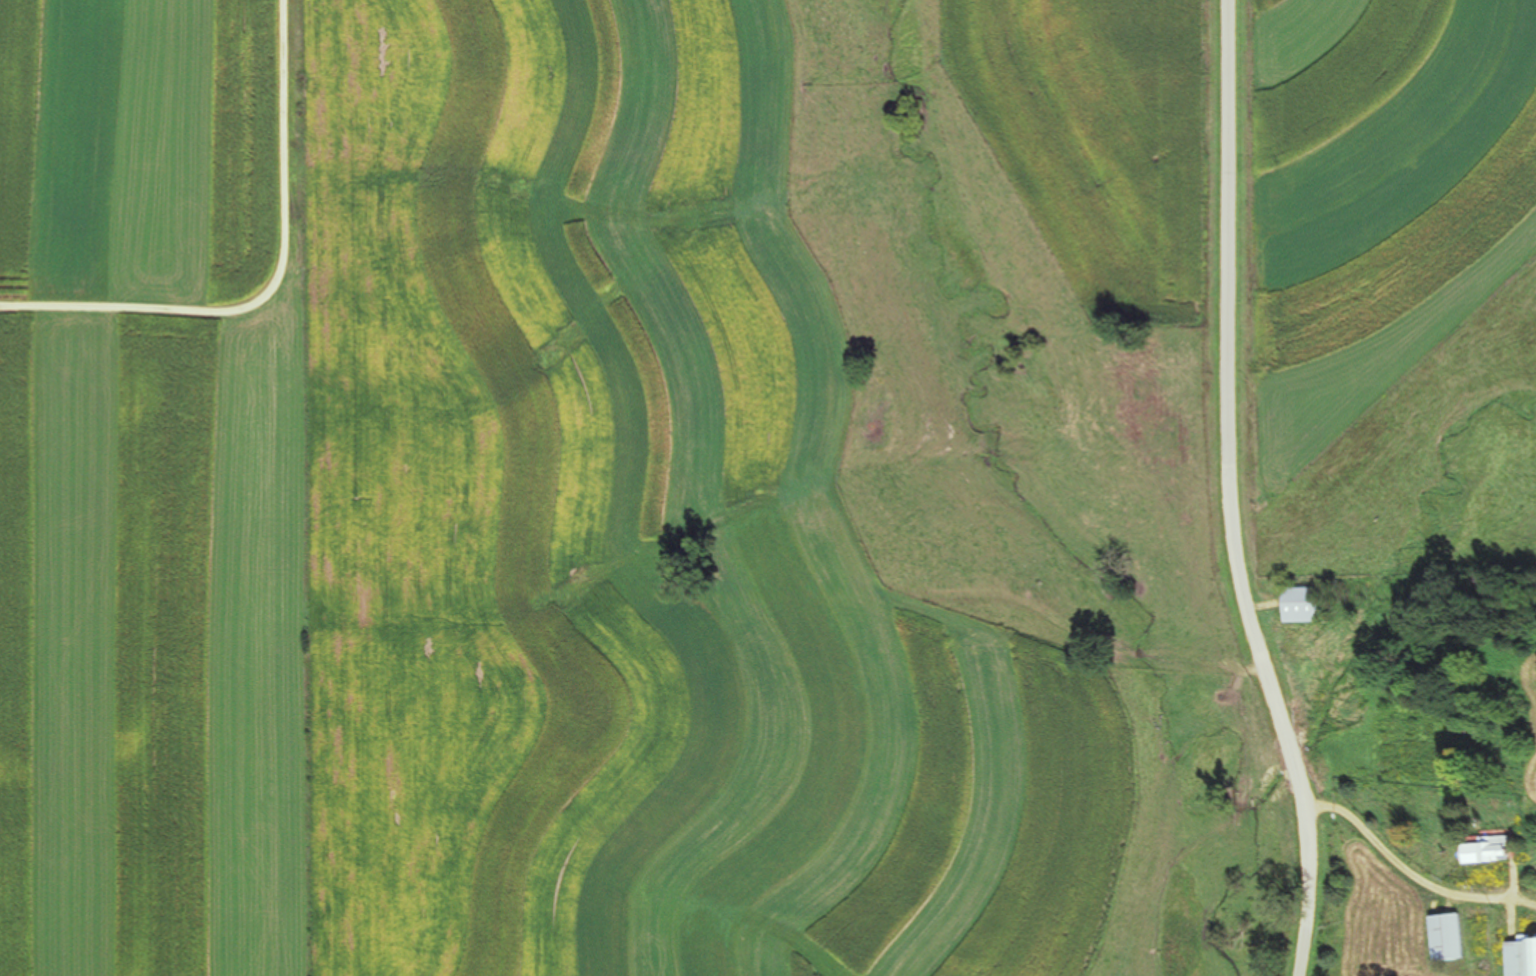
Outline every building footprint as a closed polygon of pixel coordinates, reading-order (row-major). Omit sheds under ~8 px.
[(1287,623),(1323,623),(1323,589),(1287,589),(1287,623)] [(1469,863),(1514,863),(1514,838),(1468,838),(1469,863)] [(1468,959),(1464,914),(1435,916),(1438,962),(1468,959)] [(1510,975),(1535,975),(1535,941),(1509,942),(1510,975)]
